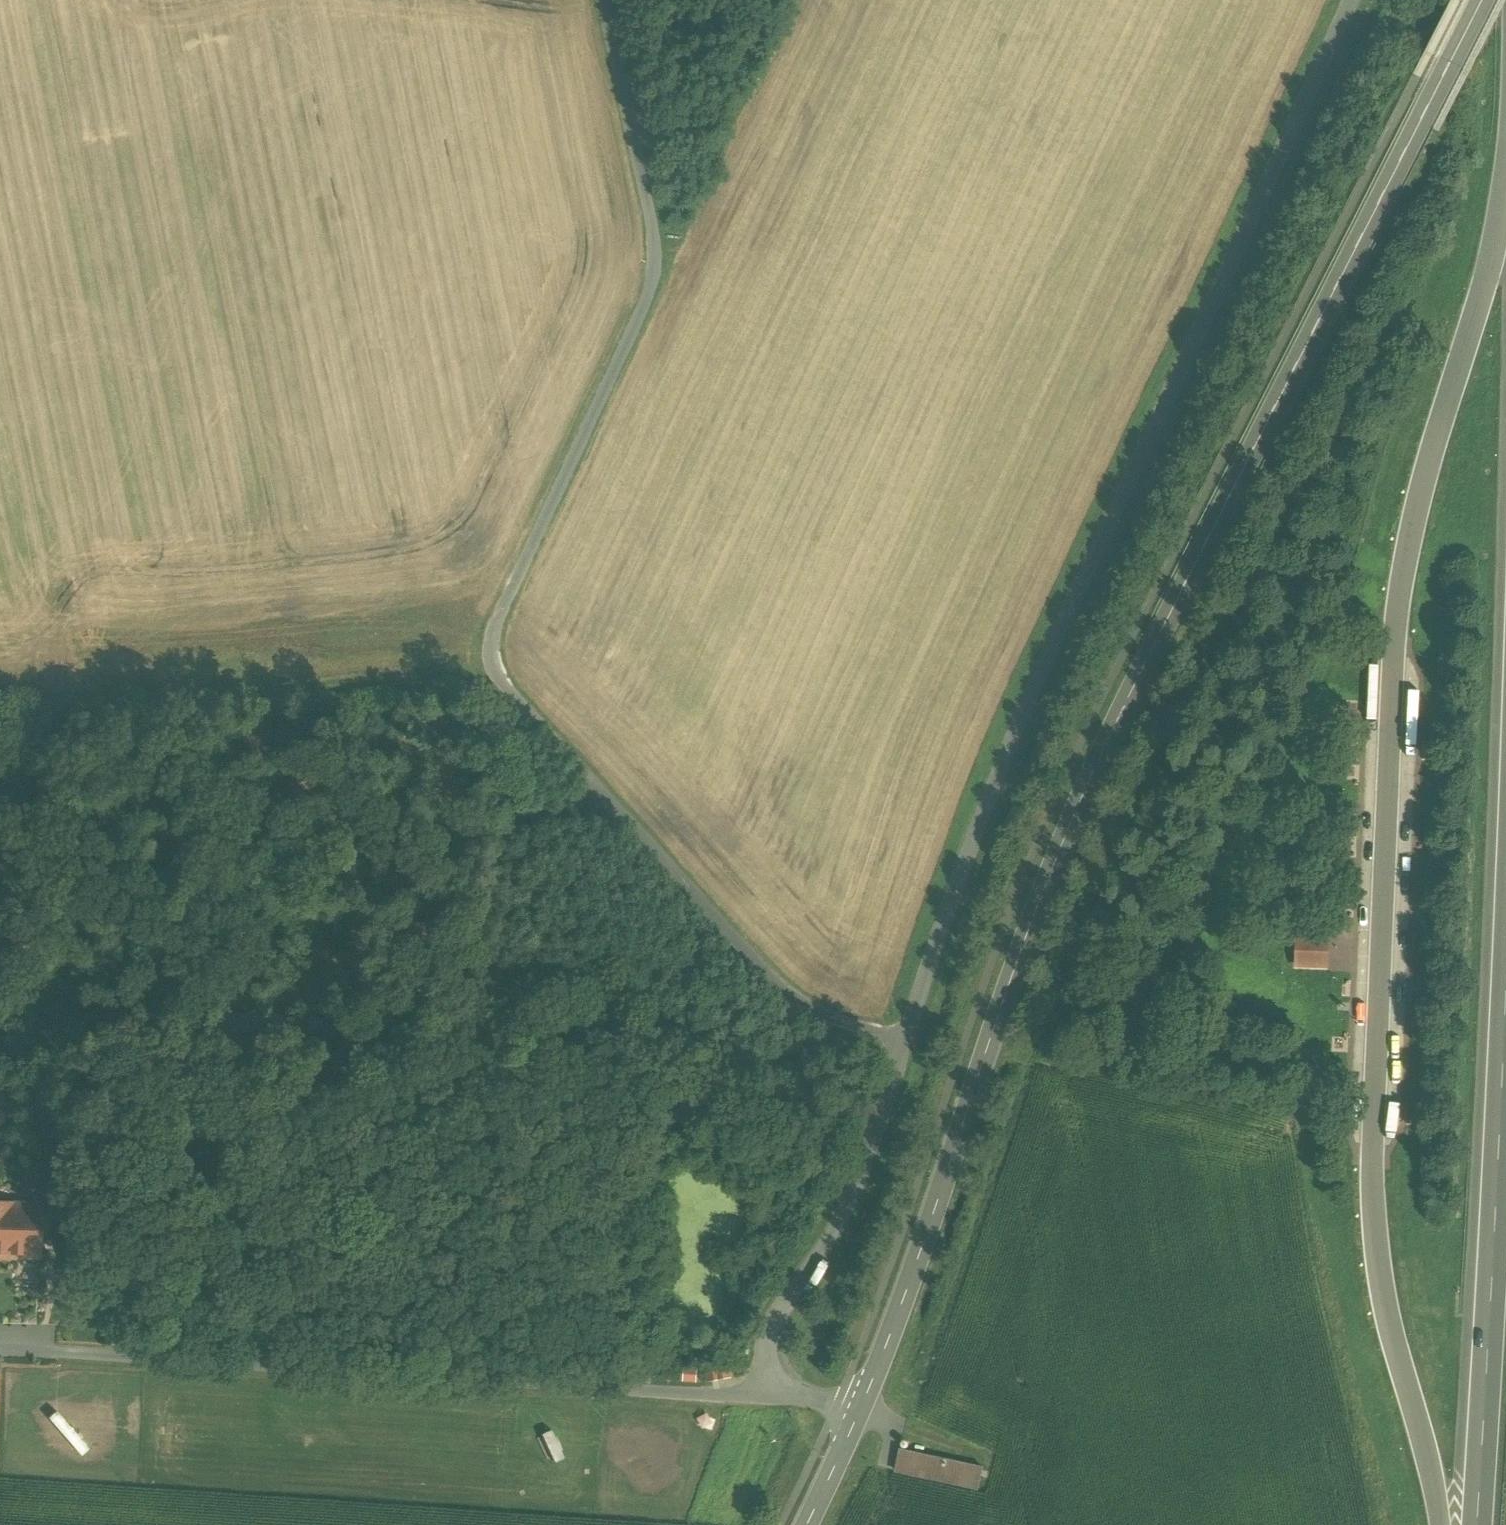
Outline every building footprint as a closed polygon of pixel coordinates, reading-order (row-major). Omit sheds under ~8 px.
[(1327,924),(1296,923),(1295,958),(1326,959),(1327,924)] [(40,1271),(41,1203),(0,1202),(0,1270),(40,1271)] [(966,1446),(879,1429),(873,1461),(960,1478),(966,1446)]
